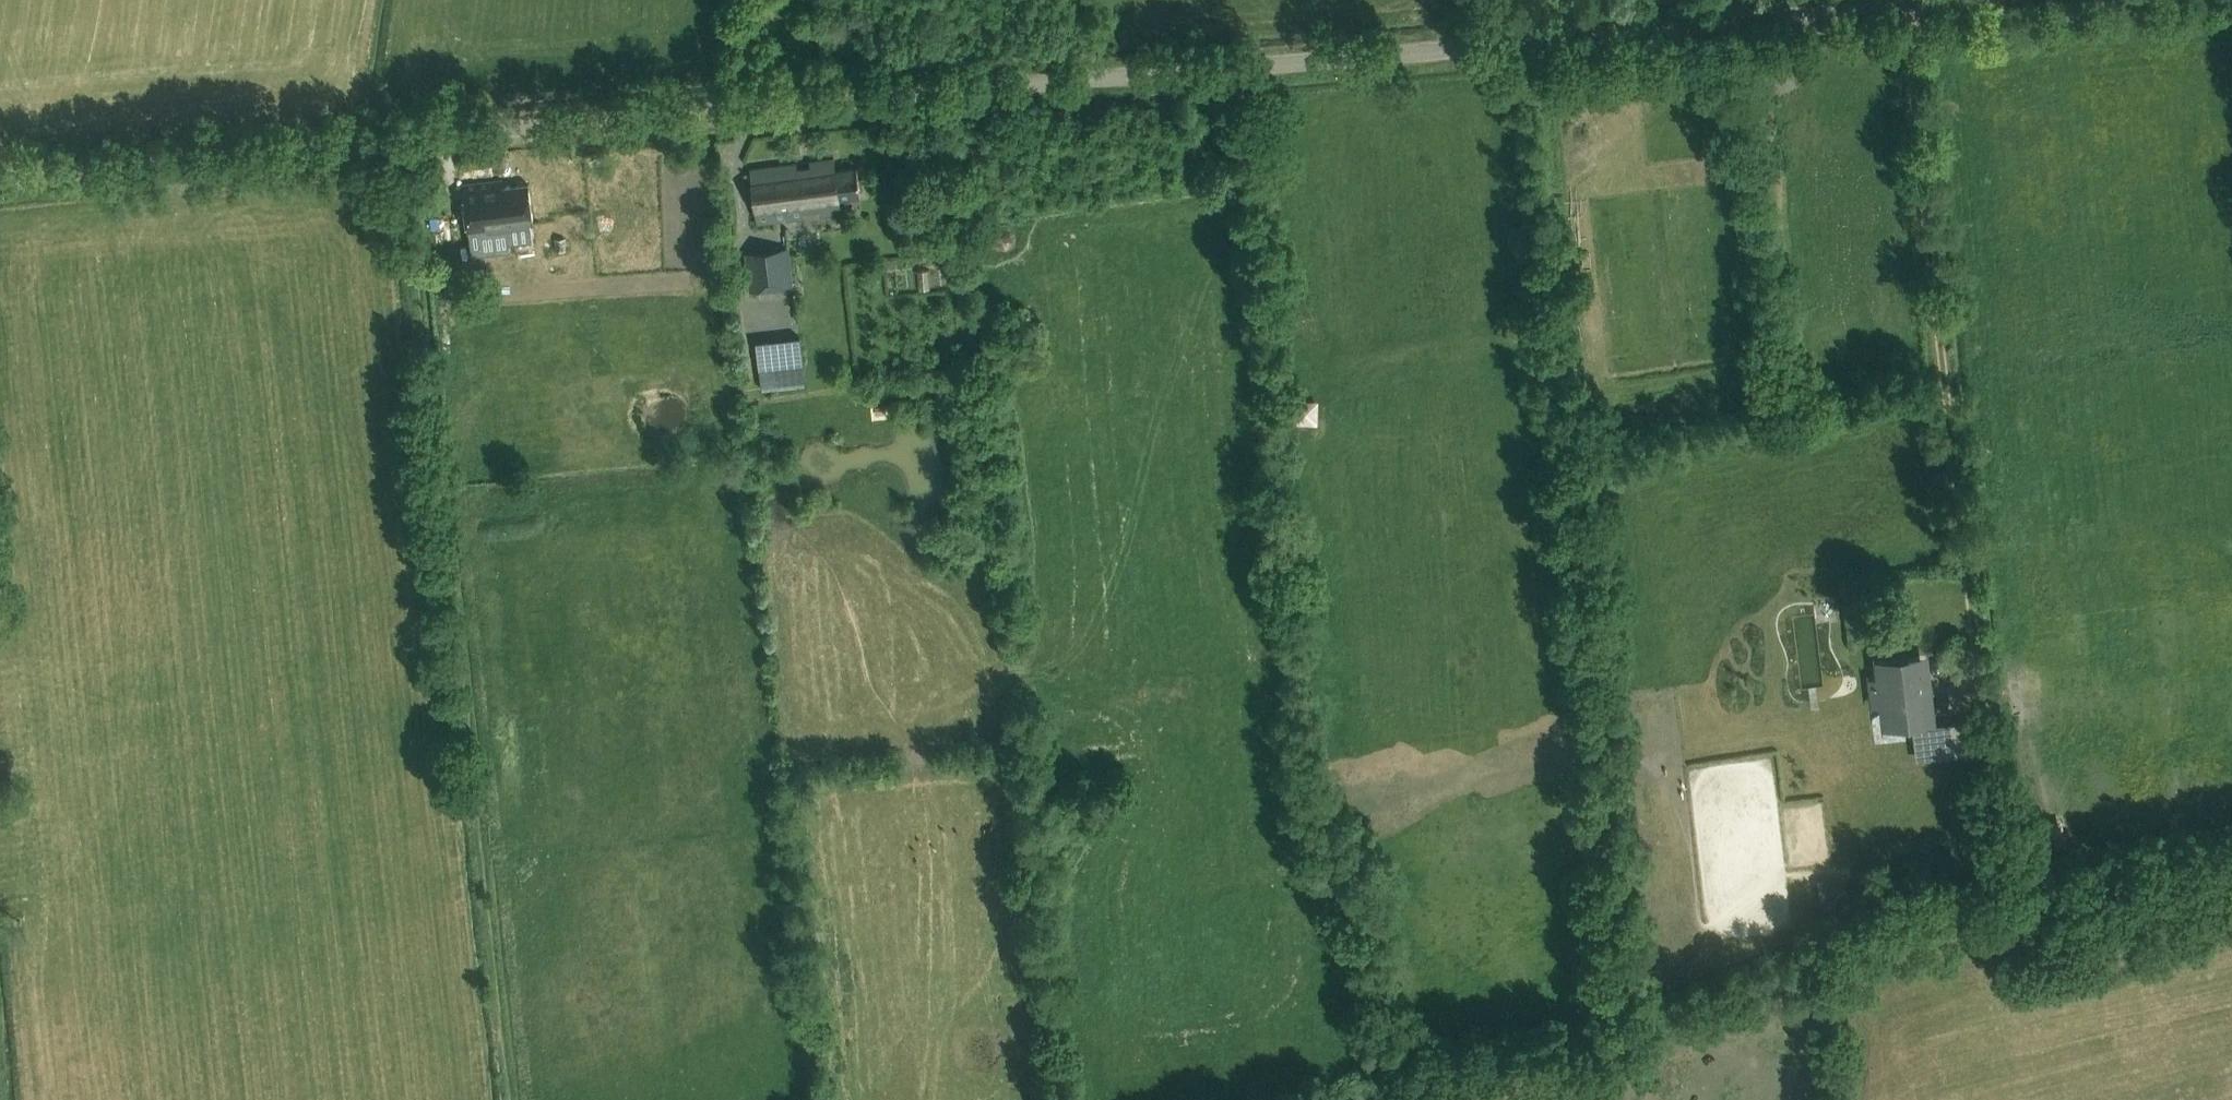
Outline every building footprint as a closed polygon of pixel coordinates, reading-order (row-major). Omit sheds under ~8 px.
[(836,170),(834,157),(808,160),(809,166),(797,168),(796,162),(750,168),(757,224),(804,218),(803,212),(819,210),(820,216),(841,213),(839,199),(859,197),(856,167),(836,170)] [(533,223),(528,184),(502,187),(501,180),(462,185),(469,238),(509,233),(508,226),(533,223)] [(566,238),(554,239),(555,252),(567,251),(566,238)] [(750,292),(794,287),(789,249),(745,255),(750,292)] [(910,285),(962,283),(961,251),(899,253),(900,273),(910,273),(910,285)] [(755,337),(758,384),(802,381),(799,334),(755,337)] [(1291,422),(1317,422),(1317,396),(1291,397),(1291,422)] [(1933,721),(1925,654),(1874,660),(1876,677),(1866,678),(1870,706),(1878,705),(1881,727),(1933,721)] [(1910,726),(1913,759),(1971,752),(1967,720),(1910,726)]
